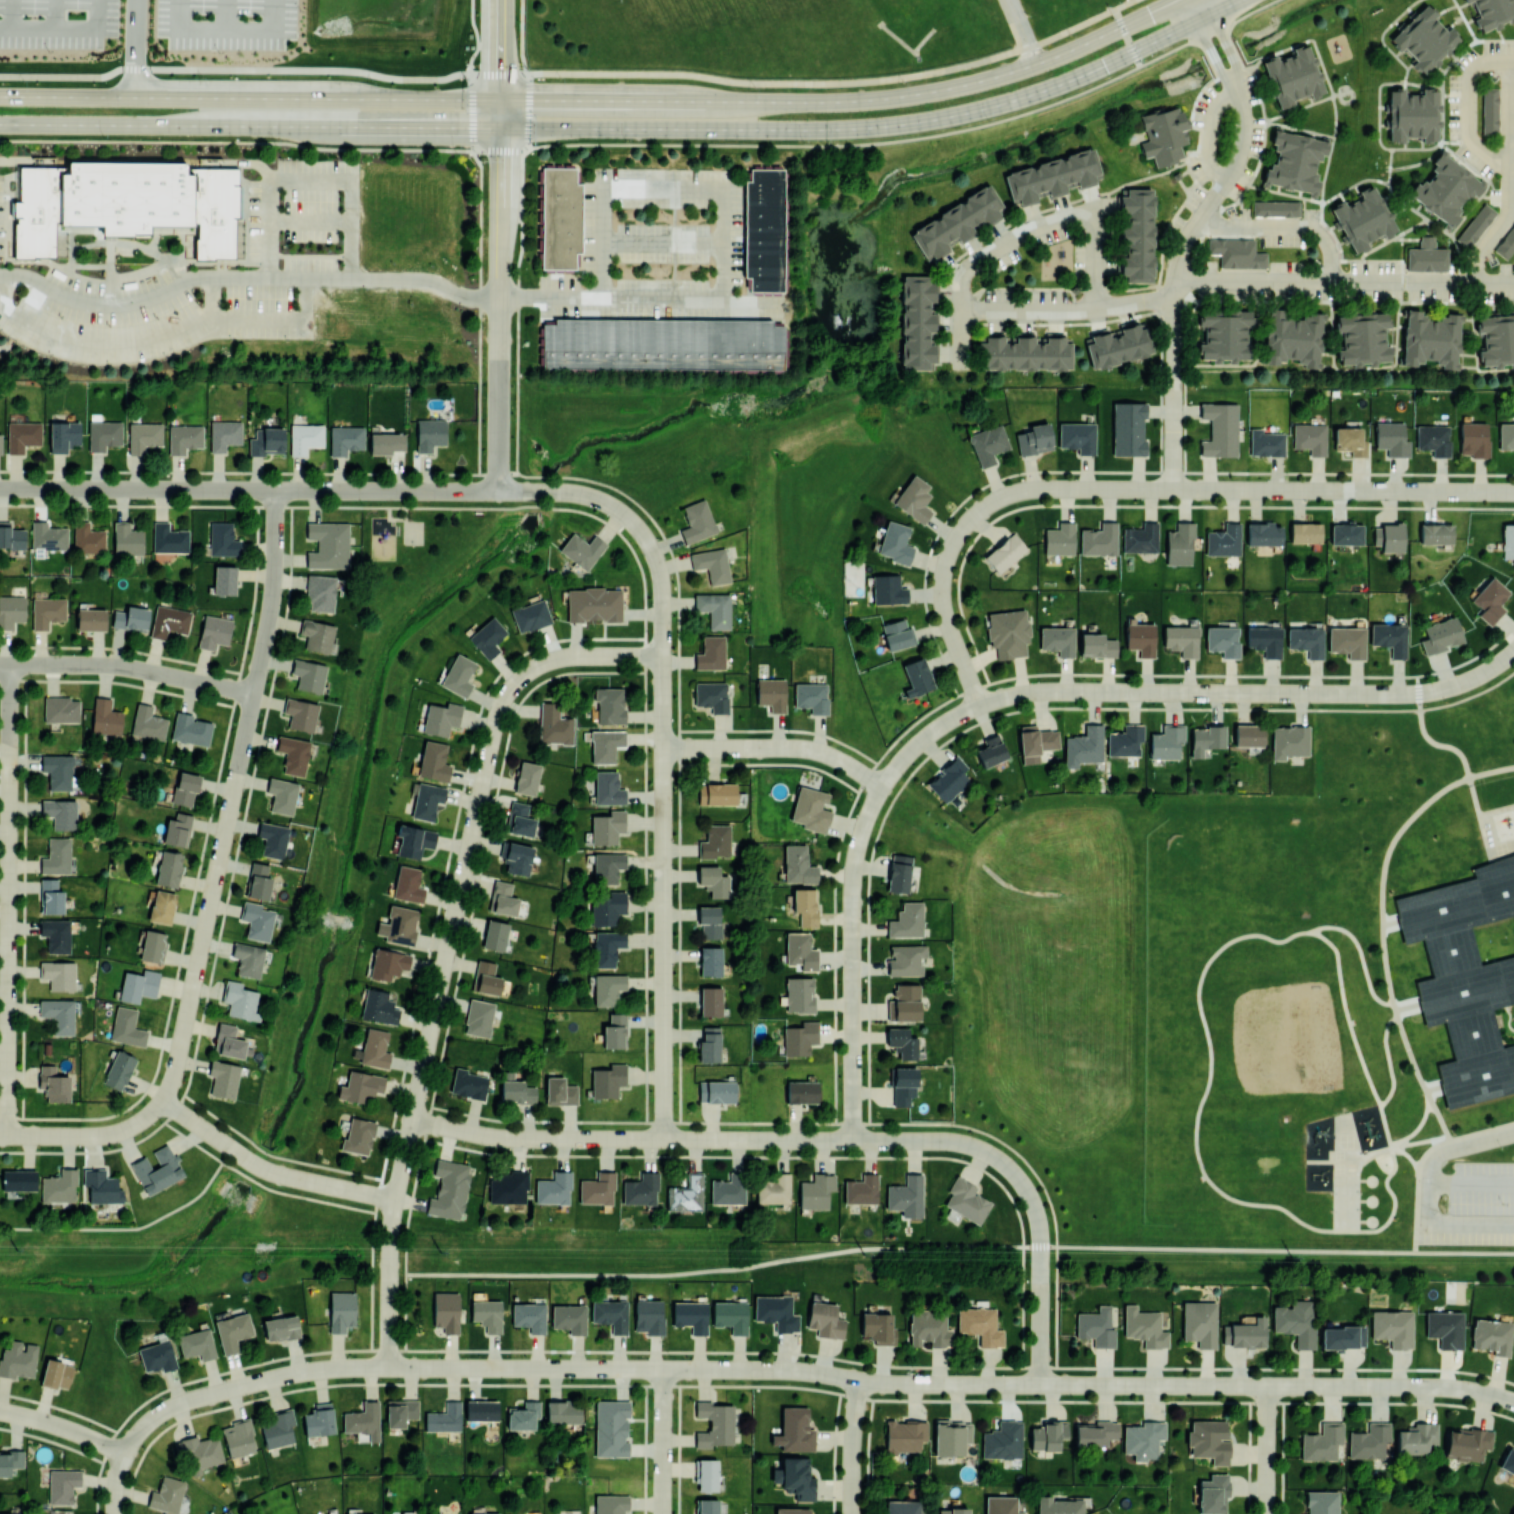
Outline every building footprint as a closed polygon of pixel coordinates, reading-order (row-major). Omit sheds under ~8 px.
[(1465,2),(1464,0),(1513,0),(1513,16),(1513,21),(1509,23),(1507,19),(1500,23),(1502,26),(1495,30),(1493,26),(1481,32),(1479,26),(1476,27),(1473,19),(1475,18),(1473,14),(1476,13),(1472,4),(1469,5),(1467,1),(1465,2)] [(1435,20),(1442,27),(1445,24),(1448,28),(1450,26),(1456,32),(1454,34),(1459,38),(1449,48),(1452,51),(1446,56),(1443,53),(1438,58),(1441,61),(1435,67),(1432,64),(1423,73),(1419,68),(1417,70),(1411,64),(1413,62),(1410,59),(1412,57),(1405,50),(1403,52),(1400,49),(1398,51),(1392,45),(1394,43),(1389,39),(1399,30),(1396,27),(1401,21),(1404,24),(1410,19),(1407,16),(1412,10),(1415,13),(1425,4),(1429,8),(1431,6),(1437,12),(1435,14),(1438,17),(1435,20)] [(1280,59),(1289,55),(1288,52),(1293,50),(1292,48),(1300,45),(1301,47),(1307,45),(1311,57),(1315,56),(1318,63),(1314,65),(1316,72),(1320,71),(1323,78),(1319,79),(1324,91),(1318,94),(1319,96),(1311,99),(1310,96),(1306,98),(1305,95),(1295,98),(1296,101),(1292,103),(1293,105),(1285,108),(1284,106),(1279,108),(1274,96),(1270,97),(1268,90),(1271,89),(1269,81),(1265,83),(1262,75),(1266,74),(1261,61),(1267,59),(1266,57),(1274,54),(1275,56),(1279,55),(1280,59)] [(1408,94),(1418,94),(1418,90),(1423,90),(1423,88),(1431,88),(1431,90),(1437,90),(1437,104),(1442,104),(1441,112),(1437,112),(1437,119),(1441,119),(1441,127),(1437,127),(1437,140),(1431,140),(1431,142),(1422,142),(1422,140),(1418,140),(1418,136),(1407,136),(1407,140),(1403,140),(1403,142),(1395,142),(1395,139),(1389,139),(1389,126),(1385,126),(1385,119),(1389,119),(1389,111),(1385,111),(1385,103),(1389,103),(1389,90),(1396,90),(1396,87),(1404,87),(1404,90),(1408,90),(1408,94)] [(1498,87),(1497,134),(1482,134),(1482,87),(1498,87)] [(1139,142),(1148,140),(1144,129),(1143,129),(1139,115),(1148,112),(1147,110),(1161,106),(1162,108),(1162,110),(1177,106),(1178,111),(1181,110),(1183,118),(1186,117),(1189,127),(1183,129),(1184,131),(1185,130),(1187,138),(1186,138),(1187,142),(1179,144),(1183,156),(1177,157),(1178,161),(1155,167),(1152,155),(1143,158),(1139,142)] [(1274,164),(1277,150),(1273,150),(1275,144),(1271,143),(1275,125),(1282,127),(1281,131),(1290,133),(1291,132),(1312,137),(1311,138),(1321,140),(1322,137),(1329,138),(1325,155),(1321,154),(1320,160),(1316,159),(1313,172),(1317,173),(1315,179),(1319,180),(1315,198),(1308,196),(1309,192),(1299,190),(1299,191),(1278,186),(1278,185),(1269,183),(1268,187),(1261,185),(1265,168),(1269,169),(1270,163),(1274,164)] [(1037,197),(1038,201),(1020,207),(1019,202),(1012,204),(1003,175),(1009,174),(1008,172),(1029,165),(1029,167),(1039,164),(1038,163),(1057,157),(1058,158),(1067,155),(1066,153),(1087,147),(1087,149),(1093,147),(1102,178),(1095,180),(1096,184),(1079,189),(1077,185),(1071,186),(1066,188),(1067,192),(1050,198),(1048,193),(1037,197)] [(1425,182),(1434,172),(1430,169),(1434,165),(1431,162),(1442,148),(1448,152),(1445,155),(1453,161),(1454,161),(1471,174),(1470,175),(1478,181),(1480,178),(1486,182),(1475,196),(1472,194),(1468,199),(1465,196),(1457,207),(1460,209),(1456,214),(1459,216),(1448,230),(1443,226),(1445,223),(1437,217),(1437,218),(1420,204),(1412,198),(1410,200),(1404,196),(1415,182),(1418,185),(1422,180),(1425,182)] [(20,167),(67,167),(67,160),(186,160),(186,167),(239,167),(239,219),(235,219),(235,258),(197,258),(197,224),(150,224),(150,235),(103,235),(103,224),(55,224),(55,259),(13,259),(13,202),(20,202),(20,167)] [(542,166),(542,268),(575,269),(575,252),(581,252),(581,183),(575,183),(575,166),(542,166)] [(784,168),(783,291),(750,291),(750,277),(744,277),(744,180),(750,180),(751,168),(784,168)] [(947,247),(949,250),(934,261),(931,257),(926,260),(909,235),(914,231),(913,230),(931,218),(932,220),(941,215),(940,213),(957,202),(958,204),(965,199),(964,197),(982,185),(984,187),(988,184),(1006,211),(999,215),(1002,218),(986,228),(983,224),(978,227),(973,230),(975,234),(960,244),(957,240),(947,247)] [(1345,205),(1361,196),(1361,195),(1360,193),(1359,191),(1366,187),(1367,189),(1373,186),(1379,198),(1383,196),(1386,203),(1383,205),(1386,211),(1390,210),(1393,217),(1390,218),(1396,230),(1390,233),(1392,235),(1384,239),(1383,237),(1382,235),(1381,233),(1365,242),(1365,243),(1366,245),(1368,248),(1360,252),(1359,249),(1354,252),(1347,241),(1344,243),(1340,236),(1344,234),(1340,227),(1336,229),(1333,222),(1336,220),(1330,209),(1336,206),(1334,203),(1342,199),(1343,202),(1344,204),(1345,205)] [(1123,214),(1118,213),(1118,195),(1123,195),(1123,188),(1153,189),(1153,195),(1155,195),(1155,216),(1153,216),(1153,226),(1155,226),(1154,246),(1153,246),(1153,255),(1155,255),(1154,277),(1152,277),(1152,282),(1121,282),(1121,275),(1117,275),(1117,256),(1122,256),(1122,250),(1122,244),(1118,244),(1118,226),(1123,225),(1123,214)] [(1252,200),(1299,201),(1299,217),(1252,216),(1252,200)] [(1455,239),(1484,202),(1496,212),(1467,248),(1455,239)] [(1493,250),(1513,223),(1513,249),(1505,260),(1493,250)] [(1435,240),(1434,248),(1447,248),(1446,271),(1406,270),(1406,247),(1419,247),(1419,239),(1421,239),(1421,235),(1433,235),(1433,240),(1435,240)] [(1219,254),(1207,254),(1207,238),(1254,238),(1254,252),(1266,252),(1266,267),(1219,267),(1219,254)] [(928,344),(934,344),(934,362),(928,362),(928,369),(901,369),(902,363),(900,363),(900,342),(902,342),(902,332),(900,332),(900,312),(902,312),(902,302),(900,302),(900,281),(902,281),(902,275),(929,275),(929,282),(934,282),(934,301),(929,301),(928,313),(934,313),(934,331),(928,331),(928,344)] [(1204,344),(1204,325),(1203,325),(1200,325),(1198,325),(1198,317),(1200,317),(1200,310),(1213,310),(1213,306),(1221,306),(1221,311),(1229,311),(1229,307),(1237,307),(1237,311),(1250,311),(1250,317),(1252,317),(1252,325),(1250,325),(1247,325),(1246,325),(1246,344),(1247,344),(1250,344),(1252,344),(1252,352),(1250,352),(1250,359),(1237,359),(1237,363),(1229,363),(1229,359),(1221,359),(1221,363),(1213,363),(1213,359),(1200,359),(1200,352),(1197,352),(1197,344),(1200,344),(1202,344),(1204,344)] [(1287,318),(1301,319),(1301,315),(1307,315),(1307,312),(1325,313),(1325,320),(1321,320),(1320,330),(1321,330),(1319,351),(1318,351),(1318,361),(1321,361),(1321,368),(1303,367),(1303,363),(1297,363),(1297,358),(1284,357),(1284,361),(1278,361),(1278,365),(1260,363),(1260,356),(1264,357),(1265,347),(1264,347),(1266,325),(1267,325),(1267,315),(1264,315),(1264,308),(1282,309),(1281,313),(1288,314),(1287,318)] [(1343,349),(1342,330),(1340,330),(1338,330),(1335,331),(1335,322),(1337,322),(1337,316),(1350,315),(1350,311),(1358,310),(1358,314),(1366,314),(1365,310),(1373,309),(1374,313),(1386,312),(1387,318),(1389,318),(1390,327),(1387,327),(1385,327),(1384,327),(1385,346),(1386,346),(1389,345),(1391,345),(1392,354),(1389,354),(1390,360),(1377,361),(1377,365),(1370,366),(1369,362),(1362,362),(1362,366),(1354,367),(1354,363),(1340,364),(1340,357),(1337,358),(1337,349),(1339,349),(1342,349),(1343,349)] [(1426,319),(1439,320),(1439,316),(1445,316),(1446,313),(1464,314),(1463,321),(1459,321),(1458,330),(1459,330),(1457,352),(1456,362),(1459,362),(1459,369),(1441,368),(1442,364),(1435,363),(1436,359),(1422,358),(1422,362),(1416,362),(1416,365),(1398,364),(1399,357),(1402,357),(1403,348),(1402,348),(1404,326),(1405,326),(1406,316),(1402,316),(1403,309),(1420,310),(1420,314),(1426,315),(1426,319)] [(1506,311),(1513,310),(1513,314),(1513,366),(1510,367),(1510,363),(1502,363),(1503,368),(1495,368),(1494,364),(1481,365),(1481,359),(1478,359),(1478,350),(1480,350),(1483,350),(1484,350),(1482,331),(1481,331),(1479,331),(1476,332),(1476,323),(1478,323),(1478,317),(1491,316),(1491,312),(1499,311),(1499,315),(1507,315),(1506,311)] [(542,324),(542,368),(784,370),(784,325),(772,325),(772,319),(554,318),(554,324),(542,324)] [(1116,335),(1114,330),(1120,329),(1119,324),(1136,319),(1137,324),(1144,322),(1145,327),(1146,329),(1152,352),(1147,353),(1148,355),(1127,360),(1127,359),(1118,361),(1118,363),(1098,369),(1097,367),(1092,369),(1085,346),(1085,343),(1083,339),(1090,337),(1089,332),(1107,328),(1108,332),(1113,330),(1114,335),(1116,335)] [(1046,337),(1046,333),(1065,333),(1065,338),(1071,338),(1071,368),(1065,368),(1065,370),(1044,370),(1044,368),(1034,368),(1034,369),(1013,369),(1013,367),(1004,367),(1004,369),(983,369),(983,367),(977,367),(977,335),(985,335),(985,331),(1004,332),(1004,336),(1010,337),(1016,337),(1016,333),(1034,332),(1034,337),(1046,337)] [(1142,456),(1140,456),(1112,455),(1113,402),(1139,402),(1143,402),(1146,402),(1146,418),(1142,418),(1142,439),(1146,439),(1145,456),(1142,456)] [(1215,403),(1237,403),(1236,456),(1211,456),(1210,456),(1199,456),(1199,440),(1210,440),(1210,418),(1201,418),(1201,403),(1210,403),(1215,403)] [(416,439),(417,419),(446,419),(445,444),(432,444),(432,452),(416,452),(416,439)] [(89,442),(89,421),(122,421),(122,445),(105,445),(105,451),(88,451),(89,442)] [(210,444),(210,421),(241,421),(241,444),(225,444),(225,452),(210,452),(210,444)] [(1513,421),(1513,448),(1509,448),(1509,449),(1498,449),(1498,448),(1498,446),(1499,423),(1513,423),(1513,421)] [(7,442),(7,422),(41,422),(41,445),(23,445),(23,454),(7,454),(7,442)] [(66,447),(66,453),(49,453),(49,444),(49,439),(50,422),(79,422),(79,444),(70,444),(70,447),(66,447)] [(1014,433),(1030,430),(1029,425),(1047,422),(1053,449),(1036,452),(1035,452),(1019,456),(1014,433)] [(1078,454),(1078,447),(1075,447),(1075,448),(1065,448),(1065,447),(1058,447),(1058,422),(1094,423),(1094,445),(1094,447),(1094,454),(1078,454)] [(1404,440),(1409,440),(1409,456),(1387,456),(1387,448),(1375,448),(1376,422),(1404,422),(1404,440)] [(1489,458),(1471,457),(1471,454),(1459,454),(1459,422),(1487,422),(1487,440),(1489,440),(1489,458)] [(129,440),(129,423),(162,423),(162,445),(144,445),(144,454),(129,454),(129,440)] [(290,442),(290,424),(323,424),(323,446),(306,446),(306,455),(290,455),(290,442)] [(1009,445),(1009,447),(1009,448),(1000,452),(1000,450),(992,454),(995,462),(980,468),(970,442),(969,443),(967,438),(968,437),(967,435),(979,431),(984,428),(985,430),(1000,424),(1009,445)] [(1302,447),(1302,448),(1293,448),(1293,447),(1293,446),(1293,424),(1326,424),(1326,446),(1325,447),(1325,455),(1309,455),(1309,447),(1302,447)] [(169,425),(202,425),(202,447),(185,447),(185,454),(169,454),(169,447),(169,444),(169,425)] [(1428,448),(1428,449),(1419,449),(1419,448),(1416,448),(1416,425),(1445,425),(1447,425),(1448,425),(1448,434),(1447,434),(1447,441),(1449,441),(1449,457),(1432,457),(1432,448),(1428,448)] [(330,456),(330,449),(330,426),(364,426),(364,449),(346,449),(346,456),(330,456)] [(263,428),(263,427),(284,427),(283,453),(264,453),(264,455),(248,455),(249,438),(255,438),(255,428),(263,428)] [(1366,456),(1350,456),(1350,450),(1334,450),(1334,427),(1361,427),(1361,440),(1366,440),(1366,456)] [(1250,434),(1250,432),(1250,428),(1261,428),(1261,432),(1283,433),(1283,454),(1283,455),(1269,455),(1269,454),(1267,454),(1267,455),(1257,455),(1257,454),(1249,454),(1250,434)] [(391,450),(391,454),(370,454),(370,444),(370,433),(405,433),(405,450),(391,450)] [(906,512),(892,502),(913,473),(929,486),(925,491),(930,495),(923,505),(931,511),(921,524),(913,518),(911,516),(908,514),(906,512)] [(689,526),(682,507),(703,498),(713,523),(715,522),(718,531),(714,532),(695,540),(685,544),(680,530),(689,526)] [(904,544),(913,547),(908,565),(889,560),(890,556),(878,552),(887,519),(910,526),(904,544)] [(7,547),(0,547),(0,521),(10,521),(9,528),(24,528),(24,549),(7,549),(7,547)] [(46,549),(31,549),(31,521),(47,521),(47,527),(67,527),(67,549),(46,549)] [(88,530),(105,530),(105,552),(85,552),(73,552),(73,521),(88,521),(88,530)] [(129,529),(142,529),(142,555),(114,555),(114,534),(114,529),(114,521),(129,521),(129,529)] [(165,552),(152,552),(152,521),(168,521),(168,530),(188,530),(188,552),(165,552)] [(1059,554),(1058,554),(1044,554),(1044,528),(1058,528),(1058,521),(1074,521),(1074,554),(1059,554)] [(1090,528),(1090,530),(1100,530),(1100,521),(1116,521),(1116,555),(1100,555),(1100,554),(1080,554),(1080,531),(1080,530),(1080,528),(1090,528)] [(1273,521),(1273,525),(1281,525),(1281,545),(1247,545),(1247,527),(1247,525),(1247,523),(1264,523),(1264,521),(1273,521)] [(240,555),(210,555),(210,522),(232,522),(232,540),(240,540),(240,555)] [(348,568),(322,568),(306,567),(306,551),(317,551),(317,538),(306,538),(306,522),(348,522),(348,538),(348,543),(348,568)] [(1157,522),(1157,552),(1143,552),(1142,552),(1122,552),(1122,529),(1122,528),(1122,527),(1131,527),(1131,528),(1142,528),(1142,522),(1157,522)] [(1194,522),(1194,537),(1191,537),(1191,564),(1166,564),(1166,530),(1176,530),(1176,522),(1194,522)] [(1224,555),(1206,555),(1206,531),(1213,531),(1213,530),(1223,530),(1223,531),(1224,531),(1224,522),(1240,522),(1240,555),(1227,555),(1224,555)] [(1381,545),(1373,545),(1373,527),(1381,527),(1381,524),(1395,524),(1395,522),(1403,522),(1403,524),(1403,525),(1403,552),(1381,552),(1381,545)] [(1289,523),(1321,523),(1321,543),(1289,543),(1289,523)] [(1340,523),(1354,523),(1354,524),(1363,524),(1363,544),(1331,544),(1331,524),(1340,524),(1340,523)] [(1420,524),(1452,524),(1452,543),(1420,543),(1420,524)] [(1502,524),(1513,524),(1513,566),(1513,558),(1502,558),(1502,524)] [(606,544),(597,555),(586,570),(558,550),(572,532),(588,543),(595,535),(606,544)] [(993,549),(992,548),(1006,536),(1007,537),(1013,532),(1026,548),(997,573),(983,557),(993,549)] [(710,585),(707,567),(692,570),(689,554),(724,547),(726,561),(727,562),(727,563),(730,582),(710,585)] [(214,565),(236,566),(235,595),(213,594),(214,565)] [(307,574),(335,577),(335,581),(334,595),(334,597),(333,603),(332,612),(309,610),(310,601),(305,601),(306,589),(305,589),(307,574)] [(897,602),(873,603),(872,575),(899,574),(899,587),(907,587),(907,602),(900,602),(897,602)] [(1476,606),(1470,601),(1471,600),(1473,598),(1491,576),(1509,592),(1505,597),(1505,598),(1500,604),(1499,603),(1498,604),(1504,609),(1490,626),(1477,615),(1482,609),(1477,604),(1476,606)] [(567,619),(567,616),(567,589),(584,589),(584,587),(603,587),(603,589),(621,589),(621,615),(621,619),(621,621),(605,621),(605,619),(583,619),(583,621),(567,622),(567,619)] [(694,594),(730,594),(730,606),(730,610),(730,629),(709,629),(709,610),(694,610),(694,594)] [(13,629),(0,629),(0,595),(24,595),(24,621),(13,621),(13,629)] [(48,629),(32,629),(32,620),(32,615),(32,598),(65,598),(65,620),(48,620),(48,629)] [(527,629),(518,632),(510,609),(543,599),(550,618),(552,622),(527,631),(527,629)] [(187,633),(186,634),(174,631),(175,630),(167,629),(165,639),(150,637),(152,625),(153,620),(156,604),(191,611),(187,631),(187,633)] [(114,610),(125,612),(126,605),(149,609),(148,615),(145,629),(145,632),(111,626),(114,610)] [(77,608),(106,609),(105,630),(77,630),(77,608)] [(1026,655),(1013,656),(1013,658),(997,659),(997,658),(996,656),(995,646),(991,647),(990,640),(987,640),(985,627),(988,626),(987,613),(1024,609),(1026,622),(1029,622),(1030,635),(1027,636),(1028,642),(1024,643),(1026,655)] [(198,639),(204,614),(232,620),(226,645),(214,642),(212,650),(197,646),(198,639)] [(492,616),(507,632),(494,644),(499,650),(488,659),(482,653),(468,637),(492,616)] [(1430,624),(1430,623),(1436,621),(1436,622),(1455,616),(1462,637),(1462,639),(1463,641),(1448,646),(1447,644),(1445,644),(1446,649),(1425,656),(1419,640),(1426,638),(1423,627),(1430,624)] [(302,618),(335,625),(332,640),(329,653),(304,648),(307,635),(299,633),(302,618)] [(883,635),(884,635),(881,625),(903,618),(906,628),(907,628),(911,626),(915,641),(912,642),(912,643),(888,651),(883,635)] [(1154,644),(1154,649),(1154,657),(1138,657),(1139,648),(1126,648),(1126,623),(1154,623),(1154,644)] [(1405,645),(1405,659),(1390,659),(1390,645),(1377,645),(1377,644),(1369,644),(1370,623),(1406,624),(1405,643),(1405,645)] [(1179,646),(1179,649),(1168,649),(1168,646),(1163,646),(1163,626),(1197,626),(1197,643),(1196,647),(1196,658),(1180,657),(1180,646),(1179,646)] [(1236,635),(1236,641),(1239,641),(1238,658),(1221,658),(1221,650),(1205,650),(1205,626),(1234,627),(1236,627),(1238,627),(1237,635),(1236,635)] [(1047,650),(1047,649),(1039,649),(1039,627),(1074,627),(1073,645),(1073,649),(1073,657),(1057,656),(1057,649),(1056,649),(1056,650),(1047,650)] [(1280,659),(1263,658),(1263,649),(1252,649),(1252,646),(1246,646),(1246,627),(1280,627),(1280,644),(1280,647),(1280,659)] [(1287,628),(1303,628),(1303,627),(1315,627),(1315,628),(1323,628),(1322,647),(1322,649),(1322,659),(1307,659),(1307,648),(1305,648),(1305,649),(1294,649),(1294,648),(1286,648),(1287,628)] [(1334,652),(1335,651),(1327,651),(1328,627),(1365,627),(1364,649),(1364,652),(1364,659),(1347,659),(1347,651),(1345,651),(1345,653),(1334,652)] [(1116,656),(1079,656),(1079,653),(1079,638),(1079,633),(1103,634),(1102,639),(1116,639),(1116,656)] [(702,669),(694,669),(694,653),(702,653),(702,636),(724,636),(724,669),(704,669),(702,669)] [(457,652),(476,663),(467,681),(472,684),(465,697),(460,694),(440,684),(457,652)] [(902,690),(910,687),(901,664),(922,656),(933,687),(921,692),(921,693),(914,696),(913,695),(905,698),(902,690)] [(321,693),(296,688),(299,675),(291,673),(294,658),(327,665),(324,680),(321,693)] [(757,679),(785,679),(785,702),(785,704),(785,713),(769,713),(769,704),(757,704),(757,679)] [(727,690),(725,690),(725,697),(728,697),(728,714),(710,714),(710,706),(694,706),(694,682),(723,682),(725,682),(727,682),(727,690)] [(826,691),(825,691),(825,698),(828,698),(828,715),(810,715),(810,707),(794,706),(794,683),(823,683),(825,683),(827,683),(826,691)] [(598,723),(598,700),(594,700),(594,688),(622,688),(622,697),(622,708),(625,708),(625,723),(622,723),(598,723)] [(78,700),(78,722),(58,722),(44,722),(44,697),(69,697),(69,700),(78,700)] [(120,734),(90,731),(92,711),(93,708),(94,697),(111,699),(109,710),(123,711),(120,734)] [(286,697),(319,704),(316,716),(313,732),(288,727),(291,714),(282,712),(286,697)] [(152,715),(152,714),(161,716),(161,717),(168,719),(163,740),(142,735),(131,733),(137,702),(152,706),(151,715),(152,715)] [(463,705),(458,727),(449,725),(447,736),(422,731),(428,703),(445,707),(446,702),(463,705)] [(540,702),(559,702),(558,717),(573,717),(573,742),(573,743),(561,743),(561,742),(557,742),(548,742),(548,743),(541,743),(541,742),(539,742),(540,702)] [(191,720),(194,721),(194,719),(212,723),(212,724),(207,746),(185,741),(185,742),(178,741),(179,740),(170,738),(176,711),(193,714),(191,720)] [(1036,729),(1037,729),(1037,731),(1050,729),(1050,731),(1057,730),(1059,747),(1039,749),(1039,754),(1038,754),(1039,762),(1022,764),(1022,755),(1020,755),(1018,731),(1020,731),(1019,726),(1035,724),(1036,729)] [(1078,735),(1078,734),(1084,734),(1084,724),(1102,724),(1102,762),(1088,762),(1084,762),(1077,762),(1077,768),(1064,768),(1064,762),(1064,760),(1064,736),(1072,736),(1072,735),(1078,735)] [(1143,724),(1143,740),(1138,740),(1138,747),(1139,747),(1139,755),(1138,755),(1135,755),(1107,755),(1107,732),(1123,732),(1123,724),(1143,724)] [(1150,732),(1162,732),(1162,724),(1184,724),(1184,741),(1178,741),(1178,759),(1150,759),(1150,732)] [(1263,746),(1235,746),(1235,724),(1263,724),(1263,746)] [(1224,725),(1224,747),(1208,747),(1208,749),(1202,749),(1202,757),(1191,757),(1191,749),(1191,746),(1191,728),(1194,728),(1194,727),(1202,727),(1202,728),(1206,728),(1206,725),(1224,725)] [(1284,755),(1284,760),(1272,760),(1272,755),(1272,752),(1272,727),(1292,727),(1292,725),(1308,725),(1308,727),(1308,728),(1308,755),(1290,755),(1290,756),(1285,756),(1285,755),(1284,755)] [(614,745),(614,763),(592,763),(592,745),(591,744),(591,740),(590,740),(590,730),(625,730),(625,738),(625,745),(614,745)] [(997,733),(999,739),(1007,757),(982,768),(975,750),(985,745),(983,739),(997,733)] [(309,750),(303,776),(283,772),(287,752),(276,750),(279,735),(310,742),(309,750)] [(424,739),(447,744),(443,763),(450,764),(447,781),(429,777),(417,774),(424,739)] [(53,755),(71,755),(73,757),(73,764),(71,766),(70,767),(72,767),(72,772),(70,772),(70,790),(48,790),(48,771),(40,770),(41,755),(53,755)] [(942,772),(941,771),(940,770),(939,769),(950,759),(950,760),(956,755),(967,767),(962,772),(969,780),(963,786),(964,787),(959,791),(958,790),(944,803),(928,785),(929,784),(928,783),(938,773),(939,775),(942,772)] [(521,760),(541,765),(534,795),(514,791),(521,760)] [(176,786),(179,771),(200,775),(196,792),(193,791),(190,806),(171,802),(174,785),(176,786)] [(595,771),(617,771),(617,788),(625,788),(625,804),(617,804),(615,804),(595,804),(595,771)] [(291,815),(269,811),(273,793),(265,792),(269,777),(298,783),(295,798),(291,815)] [(435,785),(446,787),(442,803),(437,802),(432,822),(410,817),(418,781),(435,785)] [(705,783),(709,783),(735,783),(735,804),(706,804),(698,804),(698,783),(705,783)] [(828,825),(826,825),(824,833),(801,827),(802,823),(789,819),(799,785),(822,792),(828,793),(826,803),(822,802),(820,808),(831,811),(828,825)] [(52,829),(52,816),(41,816),(41,800),(76,800),(76,809),(76,816),(76,830),(52,829)] [(511,800),(529,804),(526,817),(535,819),(531,836),(520,834),(505,831),(511,800)] [(592,815),(609,815),(609,810),(625,810),(625,832),(617,832),(617,844),(592,844),(592,815)] [(164,835),(162,835),(166,817),(169,818),(174,819),(176,811),(192,815),(185,847),(169,844),(169,843),(162,842),(164,835)] [(264,838),(256,836),(260,821),(289,827),(286,839),(282,859),(261,855),(264,838)] [(419,859),(396,854),(400,836),(396,835),(399,823),(403,824),(407,825),(426,829),(426,830),(436,832),(433,848),(422,846),(419,859)] [(714,856),(714,858),(698,858),(698,841),(706,840),(706,824),(729,824),(729,855),(728,855),(728,856),(722,856),(722,855),(714,856)] [(48,837),(70,837),(69,873),(52,873),(47,873),(40,873),(40,858),(47,858),(48,837)] [(530,860),(527,876),(505,871),(506,863),(503,862),(504,857),(499,856),(503,840),(533,847),(530,860)] [(805,852),(806,852),(806,863),(805,863),(805,865),(817,865),(817,883),(800,883),(800,882),(784,882),(784,844),(806,844),(805,852)] [(154,882),(157,871),(158,866),(162,850),(182,854),(178,871),(180,871),(177,887),(154,882)] [(626,868),(617,868),(617,884),(594,884),(594,853),(615,853),(617,853),(626,853),(626,868)] [(888,878),(890,861),(891,861),(892,853),(912,855),(907,893),(887,891),(888,878)] [(1405,941),(1424,936),(1434,975),(1414,981),(1426,1024),(1444,1019),(1455,1059),(1435,1065),(1447,1107),(1513,1089),(1513,853),(1487,862),(1471,867),(1474,875),(1393,897),(1405,941)] [(265,877),(271,878),(267,899),(261,898),(245,895),(252,861),(268,865),(265,877)] [(414,901),(392,896),(399,864),(421,869),(417,886),(425,888),(421,903),(414,901)] [(728,875),(728,897),(710,897),(710,889),(704,889),(704,884),(698,884),(698,866),(719,865),(719,875),(728,875)] [(56,913),(40,913),(40,878),(57,878),(56,890),(63,890),(63,913),(56,913)] [(506,914),(488,910),(494,880),(512,883),(509,896),(519,898),(515,916),(506,914)] [(817,926),(799,926),(799,912),(793,912),(793,888),(813,888),(813,912),(817,912),(817,926)] [(155,889),(176,893),(169,924),(149,920),(147,920),(150,905),(152,905),(155,889)] [(609,897),(609,891),(625,891),(626,913),(616,913),(617,925),(592,925),(592,897),(609,897)] [(243,900),(261,904),(260,908),(274,911),(268,941),(245,936),(248,921),(239,919),(243,900)] [(922,901),(922,936),(910,936),(907,936),(902,936),(896,936),(887,937),(887,920),(896,920),(896,910),(901,910),(901,901),(922,901)] [(413,929),(416,930),(413,946),(409,945),(407,945),(384,940),(385,935),(375,933),(377,921),(388,924),(389,917),(388,916),(390,904),(393,904),(416,909),(418,910),(416,919),(415,919),(413,929)] [(701,923),(698,923),(698,906),(719,906),(719,923),(721,923),(721,938),(701,938),(701,923)] [(39,919),(69,919),(69,930),(69,935),(69,952),(47,952),(47,945),(46,945),(46,936),(47,936),(47,935),(39,935),(39,919)] [(488,919),(509,924),(503,951),(482,947),(488,919)] [(145,929),(165,933),(158,963),(138,959),(145,929)] [(614,967),(595,967),(595,950),(593,950),(593,939),(595,939),(595,931),(626,931),(626,946),(616,947),(616,960),(614,960),(614,967)] [(801,963),(795,963),(795,964),(785,964),(786,963),(786,961),(786,932),(809,932),(809,948),(817,948),(817,970),(801,970),(801,963)] [(258,978),(236,973),(239,957),(231,956),(234,941),(265,948),(262,962),(258,978)] [(920,964),(922,964),(922,975),(920,975),(916,975),(887,975),(887,959),(893,959),(893,955),(890,955),(890,945),(926,945),(926,951),(926,955),(926,957),(919,957),(919,959),(920,964)] [(700,946),(721,946),(722,975),(701,975),(700,946)] [(411,955),(407,970),(400,969),(399,975),(391,974),(390,980),(369,976),(374,954),(373,954),(374,949),(375,949),(375,947),(392,951),(411,955)] [(478,959),(496,963),(493,976),(502,978),(498,995),(487,992),(471,989),(478,959)] [(49,978),(40,978),(40,962),(75,962),(74,978),(74,990),(49,990),(49,978)] [(124,971),(142,975),(143,969),(159,972),(154,998),(139,994),(137,1003),(118,999),(124,971)] [(594,988),(594,974),(626,974),(626,989),(617,989),(617,1005),(594,1005),(594,988)] [(813,983),(811,983),(811,995),(814,995),(814,1012),(796,1012),(796,1011),(785,1011),(785,978),(809,978),(811,978),(813,978),(813,983)] [(227,1014),(229,1002),(221,1001),(225,979),(242,982),(241,988),(258,992),(253,1011),(261,1013),(259,1020),(244,1017),(227,1014)] [(887,1000),(896,1000),(895,996),(893,996),(893,989),(895,989),(895,984),(919,984),(919,1020),(902,1020),(896,1020),(887,1020),(887,1000)] [(379,1020),(360,1016),(366,987),(388,992),(387,999),(393,1000),(392,1007),(399,1009),(396,1024),(379,1020)] [(700,987),(721,987),(722,1015),(701,1016),(700,987)] [(490,1027),(491,1027),(489,1038),(465,1033),(466,1024),(464,1023),(469,998),(495,1003),(490,1027)] [(52,1016),(39,1016),(39,999),(73,1000),(73,1012),(73,1016),(73,1035),(52,1035),(52,1016)] [(133,1027),(148,1030),(144,1047),(129,1043),(125,1043),(109,1039),(116,1005),(137,1009),(133,1027)] [(609,1025),(609,1013),(626,1013),(626,1025),(623,1025),(623,1048),(603,1048),(603,1025),(609,1025)] [(817,1021),(817,1043),(809,1043),(809,1055),(783,1055),(783,1027),(801,1027),(801,1021),(817,1021)] [(218,1053),(219,1049),(213,1048),(219,1022),(236,1026),(234,1038),(246,1040),(242,1058),(218,1053)] [(699,1047),(696,1047),(696,1041),(698,1041),(700,1041),(703,1041),(703,1026),(720,1026),(720,1061),(703,1061),(699,1061),(699,1047)] [(367,1027),(388,1032),(384,1051),(390,1053),(387,1068),(380,1067),(360,1063),(367,1027)] [(894,1045),(887,1045),(887,1028),(908,1027),(908,1037),(917,1037),(917,1059),(899,1059),(899,1050),(894,1050),(894,1045)] [(117,1049),(135,1058),(121,1090),(102,1082),(117,1049)] [(214,1075),(207,1074),(210,1059),(240,1065),(238,1077),(233,1099),(210,1094),(214,1075)] [(626,1063),(626,1085),(617,1085),(617,1097),(592,1097),(592,1069),(610,1069),(610,1063),(626,1063)] [(39,1073),(39,1065),(55,1065),(55,1076),(69,1076),(69,1102),(46,1102),(46,1095),(44,1095),(44,1088),(39,1088),(38,1088),(37,1073),(39,1073)] [(455,1066),(467,1069),(467,1072),(488,1077),(484,1096),(483,1098),(483,1100),(469,1097),(469,1095),(468,1095),(468,1096),(459,1094),(450,1092),(455,1066)] [(909,1106),(893,1106),(893,1086),(890,1086),(890,1067),(916,1067),(916,1086),(915,1086),(915,1096),(909,1096),(909,1106)] [(339,1085),(346,1086),(349,1070),(376,1075),(385,1077),(382,1092),(374,1091),(371,1104),(344,1098),(343,1098),(337,1097),(339,1085)] [(564,1085),(577,1085),(577,1104),(564,1104),(559,1104),(546,1104),(546,1076),(564,1076),(564,1085)] [(536,1086),(535,1103),(514,1103),(514,1100),(501,1100),(501,1080),(524,1080),(524,1086),(536,1086)] [(706,1101),(699,1101),(699,1081),(710,1081),(734,1081),(735,1102),(706,1103),(706,1101)] [(786,1081),(817,1081),(817,1103),(786,1102),(786,1081)] [(347,1134),(347,1133),(348,1130),(350,1117),(375,1122),(372,1137),(371,1136),(371,1138),(369,1148),(368,1148),(367,1155),(340,1149),(342,1138),(346,1138),(347,1134)] [(161,1188),(146,1196),(130,1163),(144,1156),(151,1171),(159,1166),(152,1151),(167,1144),(173,1156),(176,1154),(180,1159),(176,1161),(184,1175),(161,1188)] [(440,1176),(431,1174),(434,1158),(469,1165),(468,1172),(470,1172),(462,1212),(460,1212),(459,1219),(426,1212),(429,1197),(435,1198),(440,1176)] [(59,1168),(77,1168),(77,1185),(74,1185),(74,1194),(75,1194),(75,1199),(74,1199),(74,1201),(49,1201),(49,1202),(40,1202),(40,1201),(41,1196),(41,1177),(48,1177),(49,1176),(59,1176),(59,1168)] [(117,1189),(123,1189),(123,1202),(117,1202),(117,1203),(89,1203),(89,1185),(82,1185),(83,1168),(105,1168),(105,1177),(117,1177),(117,1189)] [(2,1170),(36,1170),(36,1191),(1,1190),(2,1170)] [(525,1189),(525,1203),(489,1203),(489,1178),(497,1178),(497,1173),(509,1173),(509,1170),(529,1170),(529,1189),(525,1189)] [(558,1202),(535,1202),(535,1179),(553,1179),(553,1171),(571,1170),(571,1189),(568,1189),(568,1203),(568,1204),(558,1204),(558,1202)] [(601,1203),(579,1203),(579,1179),(597,1180),(597,1171),(614,1171),(614,1189),(612,1189),(612,1203),(612,1204),(601,1204),(601,1203)] [(645,1203),(622,1203),(623,1180),(640,1180),(640,1171),(658,1171),(658,1190),(655,1190),(655,1204),(655,1205),(645,1205),(645,1203)] [(678,1189),(678,1187),(686,1187),(686,1172),(702,1172),(701,1210),(686,1210),(666,1209),(667,1191),(667,1189),(667,1186),(676,1186),(676,1189),(678,1189)] [(729,1173),(744,1173),(744,1181),(744,1183),(744,1184),(744,1203),(711,1203),(711,1182),(711,1180),(716,1180),(716,1181),(729,1181),(729,1173)] [(774,1173),(789,1173),(789,1180),(789,1183),(789,1203),(756,1202),(756,1181),(756,1179),(761,1179),(761,1180),(774,1180),(774,1173)] [(828,1190),(828,1208),(799,1208),(799,1182),(812,1182),(813,1173),(835,1173),(835,1190),(828,1190)] [(862,1173),(877,1173),(877,1181),(877,1183),(877,1184),(877,1203),(844,1203),(844,1182),(844,1180),(849,1180),(849,1181),(862,1181),(862,1173)] [(899,1185),(905,1185),(905,1174),(922,1174),(922,1217),(905,1217),(901,1217),(901,1209),(886,1209),(886,1185),(891,1185),(899,1185)] [(951,1193),(946,1190),(956,1175),(976,1187),(972,1194),(974,1195),(975,1193),(991,1202),(978,1224),(965,1217),(944,1204),(951,1193)] [(329,1323),(330,1291),(354,1292),(354,1325),(345,1325),(345,1333),(329,1333),(329,1325),(329,1323)] [(458,1326),(457,1333),(443,1333),(443,1326),(433,1325),(433,1292),(458,1292),(458,1322),(458,1326)] [(781,1294),(790,1294),(790,1296),(790,1299),(790,1314),(798,1314),(798,1331),(790,1331),(790,1333),(775,1332),(775,1330),(775,1329),(775,1320),(773,1320),(773,1322),(761,1321),(761,1320),(753,1320),(753,1296),(781,1296),(781,1294)] [(617,1299),(625,1300),(625,1301),(627,1301),(626,1318),(626,1322),(626,1334),(611,1334),(611,1322),(609,1322),(609,1323),(598,1323),(598,1322),(591,1321),(591,1300),(617,1301),(617,1299)] [(664,1334),(646,1334),(646,1331),(634,1330),(634,1299),(662,1300),(662,1317),(664,1317),(664,1334)] [(485,1333),(485,1325),(480,1325),(480,1320),(471,1320),(471,1300),(501,1301),(501,1317),(501,1320),(501,1333),(485,1333)] [(1313,1349),(1313,1300),(1289,1300),(1289,1306),(1272,1306),(1272,1333),(1295,1333),(1295,1349),(1313,1349)] [(837,1304),(809,1301),(806,1328),(818,1329),(817,1336),(843,1338),(845,1319),(836,1318),(837,1304)] [(672,1324),(672,1322),(672,1302),(707,1302),(707,1323),(707,1325),(706,1335),(691,1335),(691,1325),(682,1324),(682,1326),(672,1326),(672,1324)] [(712,1324),(712,1322),(712,1302),(747,1302),(747,1323),(747,1325),(747,1335),(731,1335),(731,1325),(722,1325),(722,1326),(712,1326),(712,1324)] [(1182,1340),(1197,1340),(1197,1348),(1216,1349),(1217,1302),(1183,1302),(1182,1340)] [(529,1325),(511,1325),(511,1303),(545,1303),(545,1323),(545,1325),(545,1333),(529,1333),(529,1325)] [(584,1305),(585,1305),(585,1324),(585,1327),(585,1335),(570,1335),(570,1327),(551,1327),(551,1305),(577,1305),(577,1303),(584,1303),(584,1305)] [(1160,1312),(1136,1311),(1137,1304),(1124,1304),(1123,1338),(1142,1338),(1142,1348),(1168,1348),(1168,1330),(1160,1330),(1160,1312)] [(1076,1337),(1093,1338),(1093,1347),(1115,1348),(1115,1328),(1110,1327),(1110,1305),(1097,1305),(1097,1313),(1076,1313),(1076,1337)] [(957,1333),(977,1333),(978,1347),(1003,1347),(1003,1329),(995,1329),(995,1308),(957,1309),(957,1333)] [(929,1347),(952,1347),(952,1328),(946,1328),(946,1311),(910,1310),(909,1346),(920,1346),(920,1340),(929,1340),(929,1347)] [(1413,1311),(1371,1311),(1370,1339),(1390,1339),(1390,1348),(1412,1349),(1413,1311)] [(214,1320),(247,1312),(253,1334),(249,1335),(249,1336),(240,1338),(235,1339),(238,1351),(223,1355),(220,1343),(219,1339),(214,1320)] [(1462,1312),(1425,1312),(1426,1337),(1439,1337),(1439,1349),(1462,1349),(1462,1312)] [(891,1328),(891,1314),(861,1313),(861,1336),(873,1337),(873,1344),(895,1345),(895,1328),(891,1328)] [(285,1339),(276,1340),(276,1338),(266,1340),(266,1339),(265,1337),(262,1320),(282,1316),(283,1317),(295,1314),(300,1337),(285,1339)] [(1254,1324),(1223,1324),(1223,1346),(1265,1346),(1265,1315),(1254,1315),(1254,1324)] [(1471,1349),(1493,1350),(1493,1356),(1510,1356),(1511,1321),(1472,1319),(1471,1349)] [(209,1327),(213,1345),(214,1349),(216,1357),(201,1360),(199,1353),(182,1357),(176,1335),(209,1327)] [(1365,1327),(1321,1327),(1321,1348),(1364,1348),(1365,1327)] [(151,1370),(151,1369),(144,1371),(137,1348),(167,1338),(174,1358),(175,1361),(176,1366),(161,1371),(160,1366),(159,1367),(159,1368),(151,1370)] [(14,1377),(0,1375),(0,1359),(1,1359),(3,1348),(9,1349),(10,1339),(21,1341),(20,1351),(24,1351),(25,1343),(38,1345),(36,1353),(36,1355),(33,1377),(26,1376),(25,1376),(16,1375),(16,1374),(15,1374),(14,1377)] [(62,1363),(72,1366),(66,1388),(56,1386),(55,1388),(39,1384),(47,1358),(62,1362),(62,1363)] [(580,1423),(546,1423),(546,1401),(564,1401),(564,1399),(580,1399),(580,1401),(580,1403),(580,1423)] [(350,1411),(363,1410),(363,1400),(368,1400),(378,1400),(379,1441),(369,1441),(369,1433),(363,1433),(363,1432),(359,1432),(359,1431),(343,1432),(342,1412),(350,1412),(350,1411)] [(404,1418),(404,1427),(386,1428),(386,1418),(386,1417),(386,1400),(418,1400),(418,1418),(404,1418)] [(460,1414),(460,1430),(425,1430),(425,1412),(445,1412),(445,1400),(460,1400),(460,1412),(460,1414)] [(465,1400),(497,1400),(497,1420),(465,1421),(465,1400)] [(534,1417),(534,1429),(507,1429),(507,1407),(524,1407),(524,1400),(539,1400),(539,1417),(534,1417)] [(624,1400),(628,1400),(629,1417),(624,1417),(624,1421),(627,1420),(627,1436),(624,1436),(624,1441),(628,1441),(628,1456),(624,1456),(622,1456),(596,1456),(595,1400),(622,1400),(624,1400)] [(310,1409),(315,1408),(314,1403),(331,1401),(332,1410),(332,1412),(335,1432),(305,1436),(302,1413),(311,1412),(310,1409)] [(694,1431),(709,1431),(709,1417),(695,1417),(695,1401),(711,1401),(711,1404),(733,1404),(733,1443),(710,1444),(710,1447),(695,1447),(694,1431)] [(781,1406),(807,1406),(807,1428),(814,1428),(814,1450),(807,1450),(805,1450),(781,1450),(781,1444),(771,1444),(771,1435),(781,1435),(781,1406)] [(294,1442),(266,1449),(260,1423),(273,1420),(271,1412),(290,1407),(295,1424),(290,1425),(294,1442)] [(232,1425),(231,1422),(249,1417),(253,1434),(251,1435),(255,1451),(229,1458),(221,1428),(232,1425)] [(927,1421),(886,1420),(886,1451),(920,1452),(920,1440),(927,1440),(927,1421)] [(964,1455),(964,1443),(971,1443),(972,1423),(964,1423),(964,1426),(950,1426),(950,1420),(935,1420),(934,1454),(964,1455)] [(982,1458),(1022,1458),(1022,1420),(998,1420),(998,1431),(982,1431),(982,1458)] [(1067,1421),(1043,1420),(1043,1427),(1030,1427),(1030,1450),(1059,1451),(1059,1439),(1067,1439),(1067,1421)] [(1123,1425),(1123,1453),(1133,1453),(1133,1460),(1157,1460),(1158,1439),(1165,1439),(1165,1421),(1141,1421),(1141,1425),(1123,1425)] [(1228,1421),(1189,1421),(1189,1456),(1211,1456),(1211,1465),(1228,1465),(1228,1421)] [(1075,1446),(1108,1446),(1108,1439),(1117,1439),(1117,1422),(1075,1422),(1075,1446)] [(1343,1422),(1320,1422),(1320,1433),(1301,1433),(1301,1460),(1337,1460),(1337,1443),(1343,1443),(1343,1422)] [(1348,1458),(1385,1459),(1385,1441),(1390,1441),(1390,1423),(1368,1422),(1367,1432),(1349,1432),(1348,1458)] [(1397,1430),(1396,1454),(1428,1454),(1428,1444),(1437,1444),(1438,1424),(1406,1423),(1406,1430),(1397,1430)] [(1444,1458),(1482,1462),(1483,1449),(1492,1450),(1493,1431),(1447,1427),(1444,1458)] [(180,1440),(180,1439),(196,1434),(196,1436),(197,1438),(198,1440),(209,1438),(209,1439),(217,1437),(224,1461),(180,1472),(174,1450),(174,1449),(174,1447),(172,1443),(180,1440)] [(1498,1467),(1513,1475),(1513,1449),(1509,1446),(1498,1467)] [(10,1476),(0,1476),(0,1451),(8,1451),(8,1450),(23,1450),(23,1467),(10,1467),(10,1476)] [(792,1491),(785,1491),(785,1487),(781,1487),(781,1482),(772,1482),(772,1468),(781,1469),(781,1457),(804,1457),(806,1457),(808,1457),(808,1465),(806,1465),(806,1469),(807,1469),(807,1478),(814,1478),(814,1500),(795,1500),(795,1492),(792,1492),(792,1491)] [(695,1481),(695,1459),(697,1459),(699,1459),(717,1459),(717,1491),(697,1491),(697,1481),(695,1481)] [(70,1504),(49,1504),(49,1486),(49,1482),(49,1470),(80,1470),(80,1486),(72,1486),(72,1494),(73,1494),(73,1504),(72,1504),(70,1504)] [(1199,1513),(1228,1513),(1227,1473),(1209,1474),(1209,1480),(1198,1480),(1199,1513)] [(162,1475),(185,1481),(177,1513),(156,1508),(154,1508),(147,1506),(151,1491),(158,1492),(162,1475)] [(1306,1491),(1306,1513),(1338,1513),(1338,1491),(1306,1491)] [(624,1511),(624,1513),(595,1513),(595,1494),(621,1494),(623,1494),(628,1494),(628,1511),(624,1511)] [(1083,1500),(1051,1499),(1051,1495),(1037,1495),(1037,1513),(1083,1513),(1083,1500)] [(1024,1512),(1016,1512),(1016,1496),(985,1496),(985,1513),(1024,1513),(1024,1512)] [(718,1499),(718,1513),(695,1513),(695,1499),(718,1499)] [(886,1500),(886,1513),(920,1513),(920,1500),(886,1500)]
